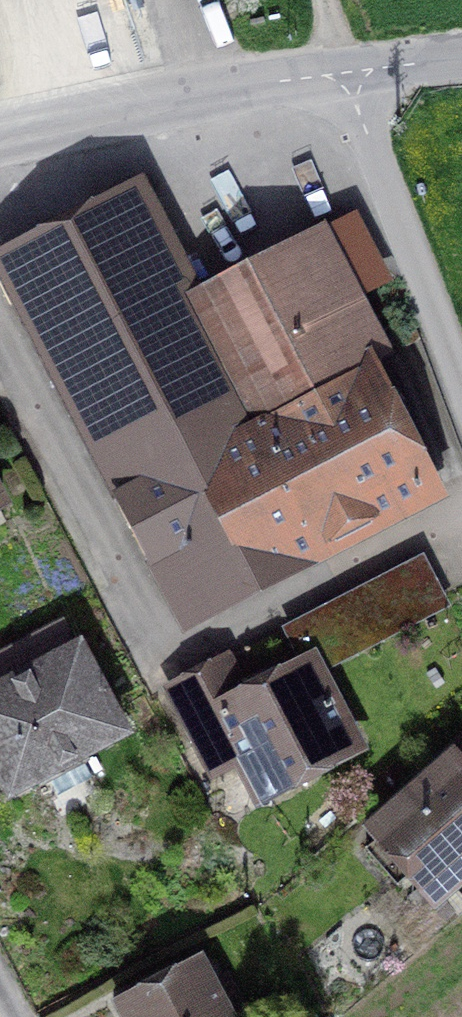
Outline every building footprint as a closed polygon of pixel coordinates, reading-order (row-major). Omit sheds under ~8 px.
[(317,546),(193,307),(195,306),(134,190),(4,257),(189,612),(317,546)] [(318,242),(195,306),(193,307),(317,546),(428,489),(365,368),(380,360),(318,242)] [(11,788),(121,730),(63,620),(0,654),(0,768),(11,788)] [(255,784),(270,789),(355,746),(311,662),(242,698),(223,663),(170,691),(198,744),(226,729),(255,784)] [(379,827),(436,891),(437,893),(438,892),(461,871),(461,775),(451,762),(379,827)] [(420,945),(456,913),(438,892),(437,893),(436,891),(400,923),(420,945)] [(245,1013),(226,978),(208,987),(197,966),(125,1004),(132,1016),(238,1016),(245,1013)]
